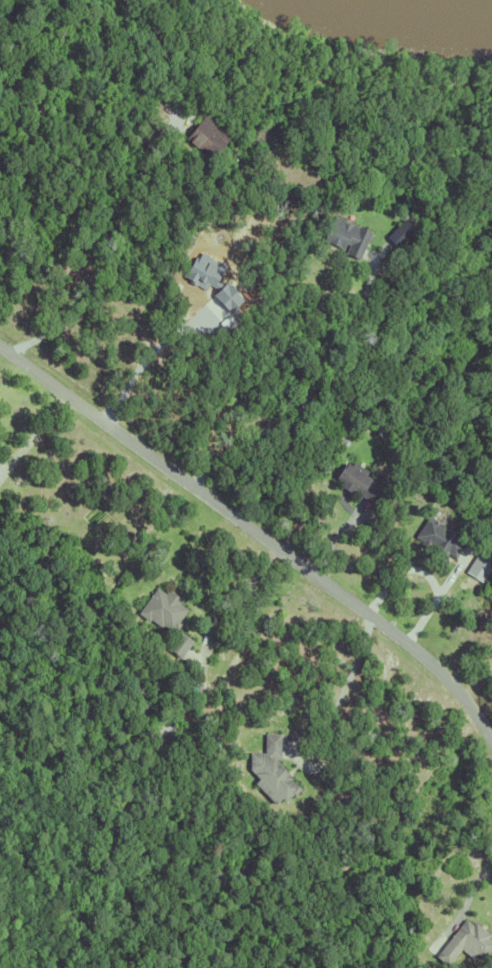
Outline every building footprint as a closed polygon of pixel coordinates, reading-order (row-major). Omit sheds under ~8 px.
[(187,143),(188,142),(184,139),(204,113),(231,134),(209,161),(187,143)] [(345,254),(348,246),(345,244),(343,250),(323,241),(332,218),(369,233),(358,260),(345,254)] [(291,303),(292,297),(312,300),(311,306),(291,303)] [(352,456),(367,465),(365,469),(368,470),(358,487),(354,485),(352,489),(343,483),(345,479),(334,472),(345,454),(351,458),(352,456)] [(366,504),(378,486),(343,464),(332,483),(366,504)] [(359,492),(370,475),(387,486),(376,503),(359,492)] [(445,521),(454,527),(452,530),(464,538),(453,555),(445,549),(444,551),(444,553),(445,555),(446,558),(444,560),(440,561),(438,559),(438,557),(438,554),(429,548),(431,544),(413,532),(427,511),(444,522),(445,521)] [(166,584),(181,595),(177,600),(186,606),(178,616),(180,618),(175,624),(173,623),(168,629),(148,615),(147,617),(136,609),(155,583),(163,589),(166,584)] [(166,645),(178,628),(191,637),(178,654),(166,645)] [(132,683),(139,680),(143,691),(136,694),(132,683)] [(274,756),(285,768),(284,769),(298,785),(292,790),(291,788),(282,796),(279,793),(272,799),(252,778),(256,774),(247,764),(247,748),(262,749),(262,730),(278,730),(278,756),(274,756)] [(474,919),(489,931),(486,935),(491,940),(481,954),(474,948),(471,952),(460,943),(446,960),(435,951),(463,917),(471,923),(474,919)]
